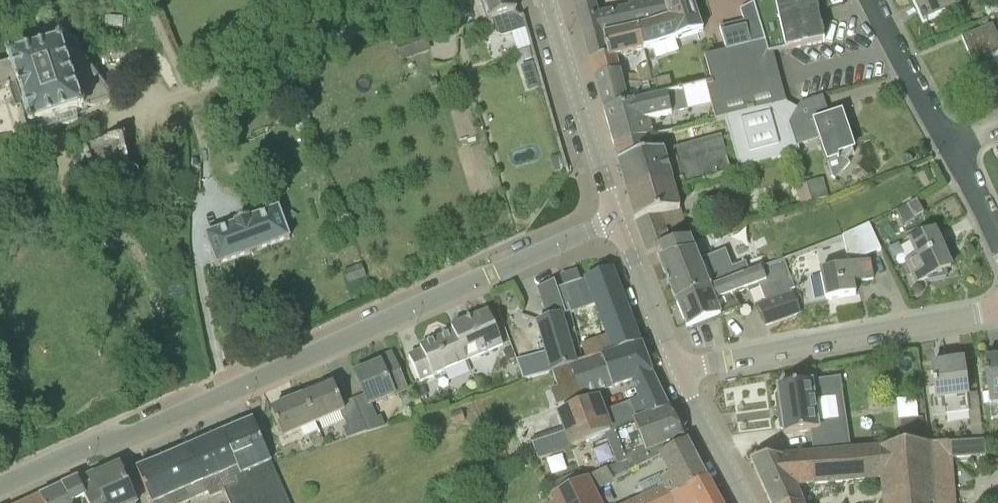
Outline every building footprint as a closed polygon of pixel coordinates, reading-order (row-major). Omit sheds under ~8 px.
[(490,21),(493,20),(497,34),(502,37),(528,28),(524,15),(518,13),(517,10),(516,11),(512,0),(483,0),(490,21)] [(638,29),(649,26),(649,25),(669,19),(664,2),(663,0),(638,0),(640,7),(604,16),(599,18),(594,0),(573,0),(592,61),(609,57),(604,37),(638,29)] [(669,19),(649,25),(649,26),(638,29),(644,50),(655,48),(675,41),(702,28),(692,0),(672,0),(664,2),(669,19)] [(780,103),(787,101),(776,53),(825,43),(816,0),(759,0),(753,1),(754,5),(765,43),(727,53),(704,59),(711,84),(707,85),(715,120),(725,117),(739,169),(798,151),(790,125),(789,123),(787,124),(780,103)] [(956,0),(914,0),(924,22),(959,6),(956,0)] [(727,53),(765,43),(754,5),(740,9),(743,21),(720,27),(727,53)] [(993,25),(962,38),(982,86),(997,79),(997,38),(993,25)] [(638,29),(604,37),(609,57),(592,61),(596,77),(620,71),(617,58),(644,50),(638,29)] [(79,121),(76,113),(107,103),(110,102),(113,98),(112,94),(75,43),(68,40),(63,39),(59,40),(54,42),(52,46),(49,51),(14,62),(13,61),(12,60),(11,60),(9,61),(8,62),(8,63),(7,64),(7,66),(0,68),(0,91),(9,87),(16,109),(26,105),(33,127),(40,125),(43,133),(79,121)] [(524,79),(536,75),(532,63),(520,67),(524,79)] [(638,76),(639,84),(652,82),(648,65),(636,68),(638,76)] [(655,81),(652,82),(639,84),(623,83),(620,71),(596,77),(604,110),(659,97),(658,96),(655,81)] [(667,94),(670,107),(686,103),(683,90),(673,93),(667,94)] [(667,94),(658,96),(659,97),(604,110),(614,146),(647,138),(643,121),(672,115),(667,94)] [(798,148),(820,141),(828,164),(827,164),(831,179),(834,180),(850,164),(848,162),(855,154),(841,113),(830,117),(823,97),(800,105),(790,125),(796,143),(798,148)] [(652,155),(647,138),(614,146),(627,192),(679,178),(681,185),(683,184),(730,171),(721,136),(674,149),(674,150),(665,152),(652,155)] [(128,150),(92,152),(94,182),(130,180),(128,150)] [(554,170),(563,167),(560,156),(551,158),(554,170)] [(801,205),(812,201),(804,176),(793,179),(801,205)] [(647,252),(683,242),(679,228),(685,226),(681,210),(675,190),(684,188),(683,184),(681,185),(679,178),(627,192),(636,223),(647,252)] [(823,178),(807,182),(813,202),(828,198),(823,178)] [(924,213),(917,200),(908,205),(915,218),(924,213)] [(897,211),(904,224),(914,218),(907,205),(897,211)] [(257,251),(290,238),(279,208),(250,220),(249,218),(235,224),(236,225),(206,236),(217,266),(250,253),(257,251)] [(881,250),(869,223),(843,236),(847,258),(855,258),(862,257),(881,250)] [(933,231),(908,243),(915,258),(906,262),(916,284),(927,279),(929,282),(927,282),(927,283),(946,279),(946,278),(943,279),(941,273),(951,268),(933,231)] [(711,288),(731,281),(761,269),(757,259),(707,278),(696,249),(695,250),(691,239),(683,242),(647,252),(648,254),(656,251),(677,303),(711,289),(711,288)] [(784,260),(762,269),(761,269),(731,281),(736,294),(759,284),(767,304),(759,307),(766,326),(800,313),(791,289),(793,289),(784,260)] [(821,271),(827,300),(856,295),(854,283),(873,280),(870,262),(821,271)] [(364,264),(363,265),(342,272),(347,286),(368,278),(364,264)] [(605,337),(578,345),(579,348),(572,350),(577,365),(641,344),(613,270),(581,281),(565,287),(558,289),(555,282),(554,282),(563,308),(590,297),(605,337)] [(562,277),(565,287),(581,281),(577,272),(562,277)] [(731,281),(711,288),(711,289),(677,303),(688,331),(721,317),(741,308),(736,294),(731,281)] [(538,323),(552,373),(577,365),(572,350),(579,348),(578,345),(573,347),(563,315),(565,314),(563,308),(554,282),(538,288),(549,318),(538,323)] [(454,333),(453,333),(466,362),(504,345),(489,312),(475,318),(468,316),(466,322),(452,328),(454,333)] [(442,338),(421,347),(423,351),(409,357),(421,382),(466,362),(453,333),(450,334),(444,332),(442,338)] [(557,415),(562,427),(570,448),(604,434),(670,410),(653,375),(641,344),(577,365),(552,373),(557,389),(565,387),(571,402),(583,398),(612,387),(613,390),(629,384),(635,399),(628,402),(628,403),(606,412),(600,397),(557,415)] [(515,359),(511,348),(503,351),(507,362),(515,359)] [(373,407),(407,392),(392,355),(379,360),(381,365),(356,374),(364,396),(354,400),(368,432),(385,425),(382,417),(377,418),(373,407)] [(985,361),(986,374),(991,406),(997,405),(997,360),(985,361)] [(967,397),(964,361),(933,366),(937,399),(930,399),(932,418),(947,417),(946,409),(968,406),(971,431),(982,430),(978,397),(967,398),(967,397)] [(818,382),(816,371),(809,372),(810,383),(818,382)] [(779,389),(785,435),(819,430),(815,400),(841,396),(838,380),(779,389)] [(415,386),(420,397),(426,394),(422,383),(415,386)] [(334,384),(304,398),(316,425),(345,413),(355,436),(368,432),(354,400),(343,404),(334,384)] [(316,425),(304,398),(272,412),(284,439),(316,425)] [(670,410),(604,434),(607,440),(616,465),(607,470),(612,481),(658,457),(658,456),(656,451),(684,436),(670,410)] [(450,414),(454,425),(465,421),(461,411),(450,414)] [(901,420),(904,446),(927,443),(924,418),(901,420)] [(254,420),(138,471),(152,502),(186,502),(209,493),(211,498),(225,491),(230,502),(290,502),(254,420)] [(563,431),(533,438),(537,457),(567,449),(563,431)] [(658,457),(668,476),(659,481),(662,488),(630,502),(672,502),(670,499),(709,481),(687,441),(658,456),(658,457)] [(882,502),(956,502),(953,460),(985,457),(984,442),(877,451),(880,477),(882,502)] [(751,462),(770,502),(801,502),(803,502),(810,501),(807,486),(880,477),(877,451),(751,462)] [(120,466),(94,478),(92,474),(77,481),(86,499),(88,502),(137,502),(120,466)] [(597,492),(613,483),(612,481),(607,470),(585,481),(556,496),(551,498),(553,502),(602,502),(597,492)] [(556,496),(585,481),(580,472),(551,486),(556,496)] [(77,481),(38,499),(40,502),(78,502),(86,499),(77,481)] [(672,502),(721,502),(709,481),(670,499),(672,502)]
